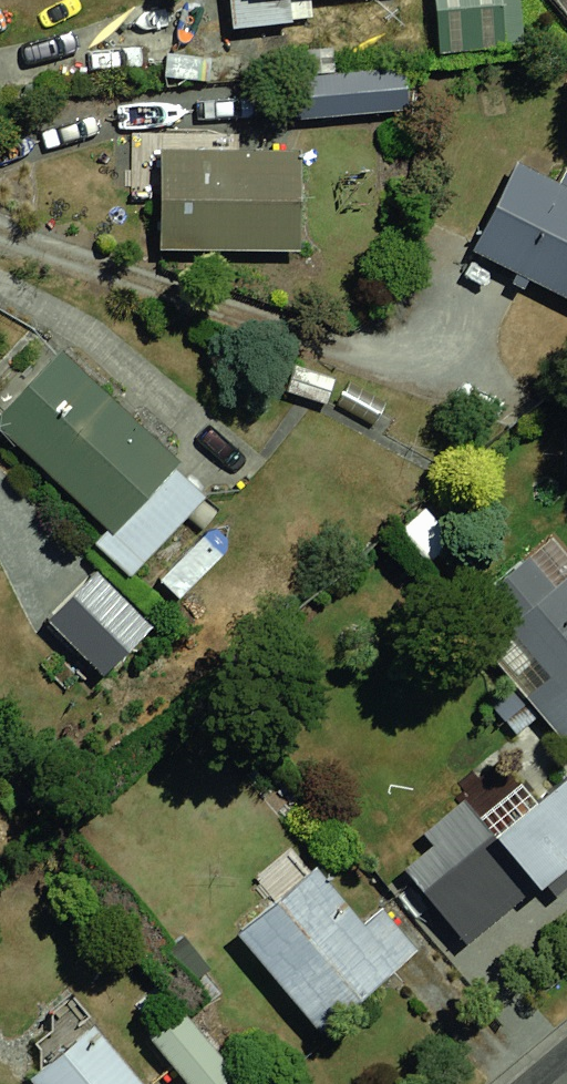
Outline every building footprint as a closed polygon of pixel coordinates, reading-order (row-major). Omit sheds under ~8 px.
[(419,55),(493,50),(489,0),(415,0),(419,55)] [(252,68),(256,118),(385,110),(381,60),(252,68)] [(278,139),(143,148),(150,252),(285,243),(278,139)] [(452,243),(566,296),(566,194),(491,159),(452,243)] [(0,394),(0,439),(101,535),(169,464),(45,347),(0,394)] [(471,600),(531,674),(563,713),(551,722),(566,742),(566,545),(556,532),(471,600)] [(72,582),(29,623),(80,678),(124,638),(72,582)] [(560,748),(463,815),(515,889),(566,853),(566,758),(560,748)] [(303,848),(210,932),(301,1033),(395,950),(303,848)] [(13,1074),(22,1083),(137,1083),(75,1017),(13,1074)]
